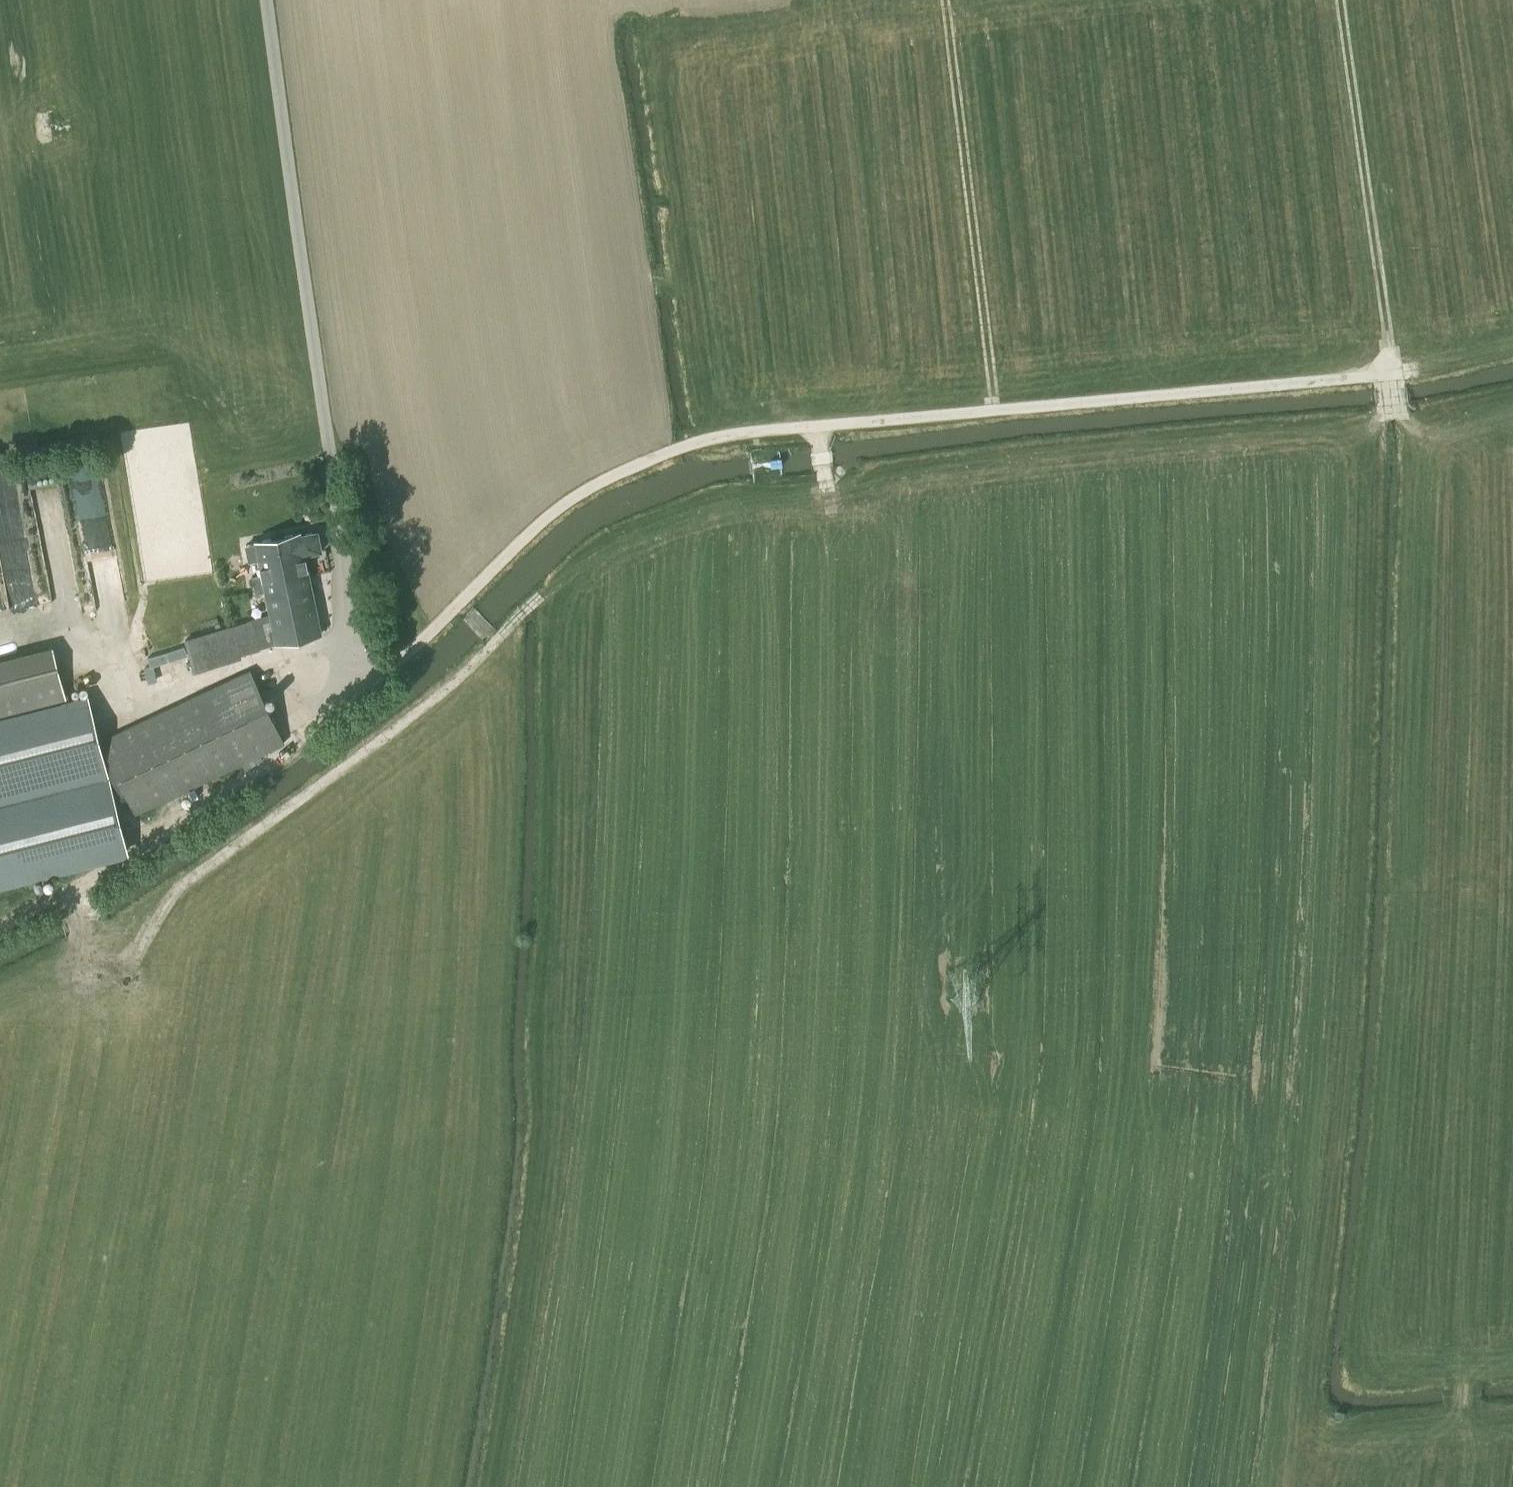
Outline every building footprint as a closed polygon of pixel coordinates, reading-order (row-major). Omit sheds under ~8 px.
[(48,571),(73,566),(66,524),(41,528),(48,571)] [(145,652),(157,689),(198,677),(196,672),(241,657),(240,654),(261,648),(321,634),(305,555),(321,551),(318,532),(301,535),(300,532),(255,542),(261,575),(252,576),(256,594),(265,592),(270,615),(145,652)] [(66,699),(53,647),(0,660),(0,716),(66,699)] [(135,814),(283,743),(250,672),(101,741),(135,814)] [(126,851),(86,700),(0,722),(0,882),(126,851)]
